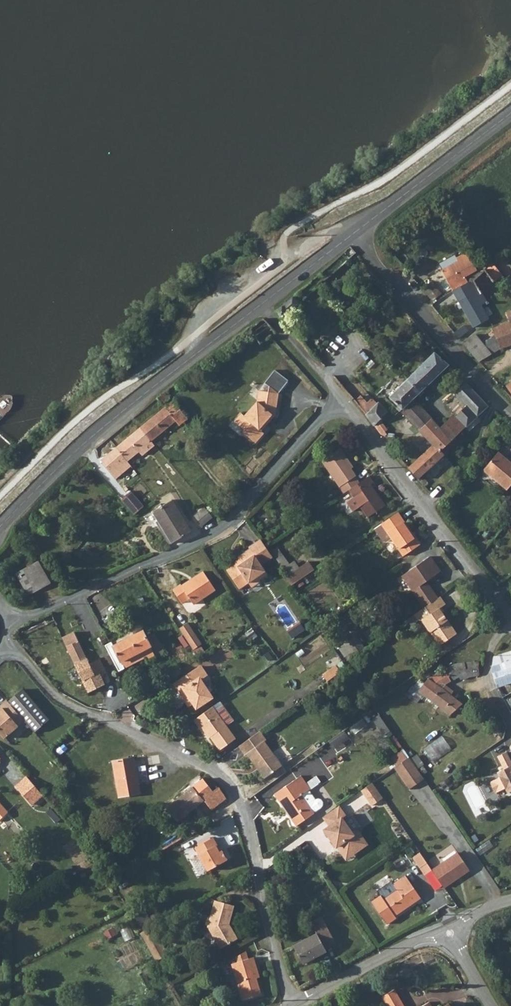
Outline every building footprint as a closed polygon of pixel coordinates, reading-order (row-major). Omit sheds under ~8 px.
[(349,260),(357,253),(351,247),(345,253),(349,260)] [(478,273),(469,254),(458,260),(460,264),(444,273),(455,293),(470,284),(467,279),(478,273)] [(495,283),(503,276),(493,263),(485,270),(495,283)] [(480,291),(486,302),(487,305),(503,293),(495,283),(485,270),(474,281),(475,283),(480,291)] [(442,296),(432,283),(422,290),(435,305),(437,303),(436,301),(442,296)] [(460,302),(480,291),(475,283),(471,286),(470,284),(455,293),(460,302)] [(481,305),(486,302),(480,291),(460,302),(463,308),(475,329),(490,321),(481,305)] [(300,305),(294,298),(277,312),(282,318),(300,305)] [(495,332),(501,351),(502,353),(505,352),(504,350),(510,347),(510,322),(510,323),(494,329),(495,332)] [(465,326),(456,334),(460,339),(469,332),(465,326)] [(492,356),(501,351),(495,332),(489,335),(492,339),(483,345),(492,356)] [(476,336),(464,345),(480,363),(492,356),(483,345),(476,336)] [(435,353),(408,380),(421,393),(450,367),(435,353)] [(452,440),(442,430),(414,400),(421,393),(408,380),(390,397),(403,411),(402,412),(434,446),(408,468),(419,480),(445,456),(441,451),(452,440)] [(468,407),(457,417),(466,427),(469,425),(489,407),(468,384),(456,394),(468,407)] [(257,402),(245,416),(241,413),(234,420),(245,430),(244,432),(255,442),(263,433),(258,428),(264,421),(265,423),(272,415),(275,415),(279,395),(270,387),(269,393),(259,392),(257,402)] [(171,398),(166,392),(158,399),(163,405),(171,398)] [(363,399),(357,404),(362,412),(369,406),(363,399)] [(174,401),(141,428),(152,442),(177,422),(180,426),(189,419),(174,401)] [(380,404),(366,416),(371,421),(383,438),(388,434),(384,428),(394,418),(380,404)] [(452,440),(466,427),(457,417),(442,430),(452,440)] [(140,452),(152,442),(141,428),(129,438),(140,452)] [(129,461),(140,452),(129,438),(118,447),(129,461)] [(152,442),(140,452),(144,457),(156,446),(152,442)] [(133,466),(129,461),(118,447),(101,461),(117,479),(133,466)] [(323,461),(345,493),(350,490),(359,483),(355,476),(356,475),(352,469),(350,470),(348,466),(352,463),(342,448),(323,461)] [(508,491),(510,487),(510,464),(499,453),(484,471),(508,491)] [(373,483),(369,476),(359,483),(350,490),(354,497),(347,502),(353,511),(361,505),(368,517),(385,505),(371,485),(373,483)] [(131,492),(129,494),(133,498),(142,508),(143,507),(131,492)] [(129,494),(121,500),(125,505),(133,498),(129,494)] [(142,508),(133,498),(125,505),(133,515),(142,508)] [(192,532),(171,500),(166,504),(153,512),(173,544),(192,532)] [(204,507),(194,515),(202,526),(213,516),(204,507)] [(419,546),(397,514),(381,525),(403,557),(419,546)] [(268,551),(266,548),(261,540),(249,548),(250,549),(261,566),(266,562),(262,555),(268,551)] [(280,547),(273,552),(289,574),(300,566),(296,560),(292,563),(280,547)] [(226,571),(240,590),(249,584),(257,578),(260,581),(268,576),(261,566),(250,549),(238,558),(240,561),(226,571)] [(262,555),(266,562),(273,558),(268,551),(262,555)] [(425,608),(438,599),(430,588),(428,589),(425,584),(427,583),(441,573),(430,557),(407,573),(418,588),(413,592),(425,608)] [(51,583),(39,561),(18,573),(29,595),(51,583)] [(309,562),(286,578),(292,586),(315,571),(309,562)] [(179,583),(172,589),(182,602),(189,597),(194,603),(215,588),(201,569),(180,585),(179,583)] [(418,588),(407,573),(403,576),(413,592),(418,588)] [(257,578),(249,584),(252,588),(260,582),(260,581),(257,578)] [(438,599),(425,608),(414,615),(418,620),(423,621),(440,646),(457,633),(440,608),(446,604),(440,597),(438,599)] [(133,636),(107,649),(116,664),(119,669),(123,667),(121,662),(142,651),(145,657),(153,653),(155,657),(164,652),(157,638),(148,642),(134,611),(121,617),(127,634),(131,632),(133,636)] [(97,632),(102,629),(95,616),(90,618),(97,632)] [(79,618),(58,627),(83,681),(100,673),(105,670),(100,659),(90,664),(87,658),(86,659),(83,653),(79,643),(85,640),(88,639),(79,618)] [(189,622),(180,628),(194,649),(203,644),(189,622)] [(342,641),(353,657),(364,650),(353,634),(342,641)] [(104,646),(105,646),(109,643),(105,635),(100,638),(104,646)] [(83,653),(89,650),(85,640),(79,643),(83,653)] [(121,662),(123,667),(145,657),(142,651),(121,662)] [(500,688),(510,684),(510,653),(497,657),(493,670),(500,688)] [(463,705),(452,696),(444,690),(447,688),(462,676),(464,680),(469,678),(480,676),(477,662),(472,662),(454,665),(429,679),(411,698),(415,701),(422,694),(452,717),(463,705)] [(176,683),(189,701),(193,698),(195,702),(199,707),(214,696),(202,678),(208,674),(202,665),(176,683)] [(337,666),(324,675),(328,682),(341,673),(337,666)] [(100,673),(83,681),(92,698),(107,690),(100,673)] [(23,688),(9,701),(25,720),(35,731),(49,718),(23,688)] [(447,688),(444,690),(452,696),(455,693),(447,688)] [(473,702),(478,698),(473,692),(469,696),(473,702)] [(7,700),(1,705),(3,708),(0,711),(0,732),(5,738),(25,720),(9,701),(7,700)] [(213,706),(193,719),(199,727),(201,725),(207,734),(209,733),(220,749),(235,739),(213,706)] [(385,735),(391,731),(380,715),(375,719),(385,735)] [(82,733),(77,727),(71,731),(77,738),(82,733)] [(266,739),(260,730),(238,746),(245,754),(247,753),(255,765),(257,764),(259,767),(257,768),(264,778),(281,766),(263,741),(266,739)] [(426,749),(436,762),(454,749),(444,735),(426,749)] [(390,759),(395,767),(407,760),(401,751),(390,759)] [(507,752),(498,756),(505,770),(498,773),(500,778),(491,783),(497,794),(506,790),(508,794),(510,793),(510,760),(507,752)] [(119,797),(140,794),(134,758),(113,762),(119,797)] [(409,758),(407,760),(395,767),(393,769),(408,790),(424,780),(409,758)] [(44,795),(27,776),(16,786),(32,805),(44,795)] [(275,794),(296,827),(315,814),(315,813),(322,808),(324,803),(322,800),(317,800),(310,791),(311,790),(302,777),(275,794)] [(213,791),(203,779),(163,810),(169,817),(173,813),(179,821),(210,799),(215,806),(227,797),(218,787),(213,791)] [(373,783),(362,790),(372,806),(383,798),(373,783)] [(0,801),(0,820),(10,811),(0,801)] [(332,841),(336,847),(337,847),(343,843),(352,855),(367,845),(356,829),(352,833),(341,819),(346,816),(339,806),(323,818),(329,827),(324,831),(333,840),(332,841)] [(18,823),(13,828),(20,836),(26,831),(18,823)] [(114,838),(120,833),(111,824),(105,829),(114,838)] [(407,832),(401,824),(394,829),(400,837),(407,832)] [(218,844),(214,836),(197,846),(210,869),(228,858),(223,848),(220,850),(217,845),(218,844)] [(337,847),(346,859),(352,855),(343,843),(337,847)] [(425,875),(434,870),(423,852),(414,857),(425,875)] [(458,856),(433,872),(445,890),(470,873),(458,856)] [(398,918),(396,916),(394,914),(400,910),(401,912),(422,899),(407,876),(393,885),(397,891),(385,900),(382,896),(373,902),(389,925),(398,918)] [(236,904),(217,899),(209,926),(222,947),(240,937),(232,922),(236,904)] [(339,944),(325,918),(314,924),(320,936),(297,948),(306,965),(330,952),(329,950),(339,944)] [(154,926),(142,933),(148,943),(160,936),(154,926)] [(160,936),(148,943),(158,961),(170,954),(160,936)] [(242,999),(262,995),(257,974),(260,973),(256,957),(250,959),(248,950),(239,955),(240,961),(233,962),(242,999)] [(398,993),(395,988),(382,996),(385,1001),(398,993)] [(385,1001),(388,1005),(405,1005),(398,993),(385,1001)]
